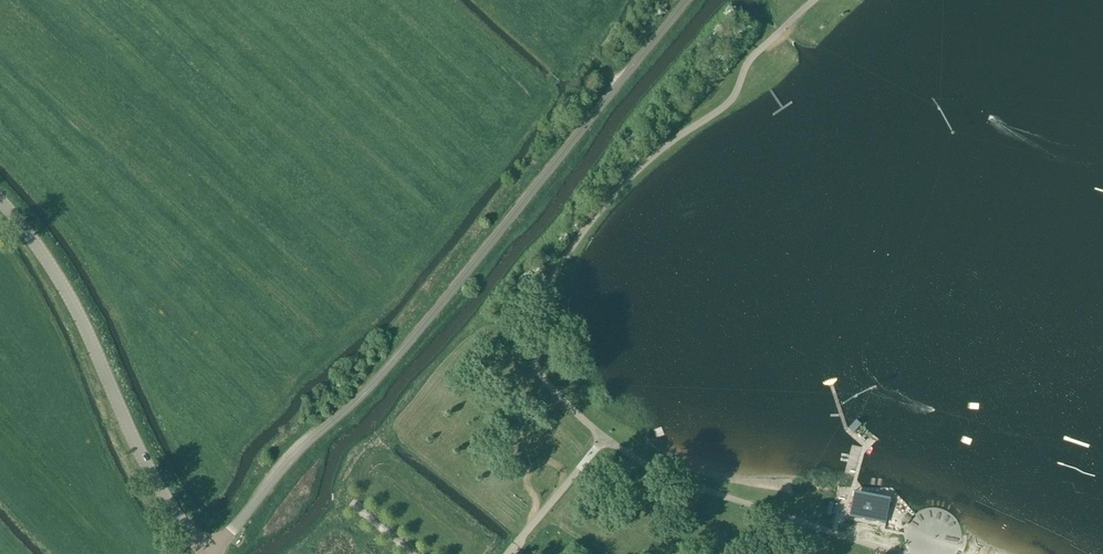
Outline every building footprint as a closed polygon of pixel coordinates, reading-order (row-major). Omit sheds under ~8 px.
[(852,433),(859,425),(854,421),(847,428),(852,433)] [(849,518),(885,525),(888,506),(853,499),(849,518)]
